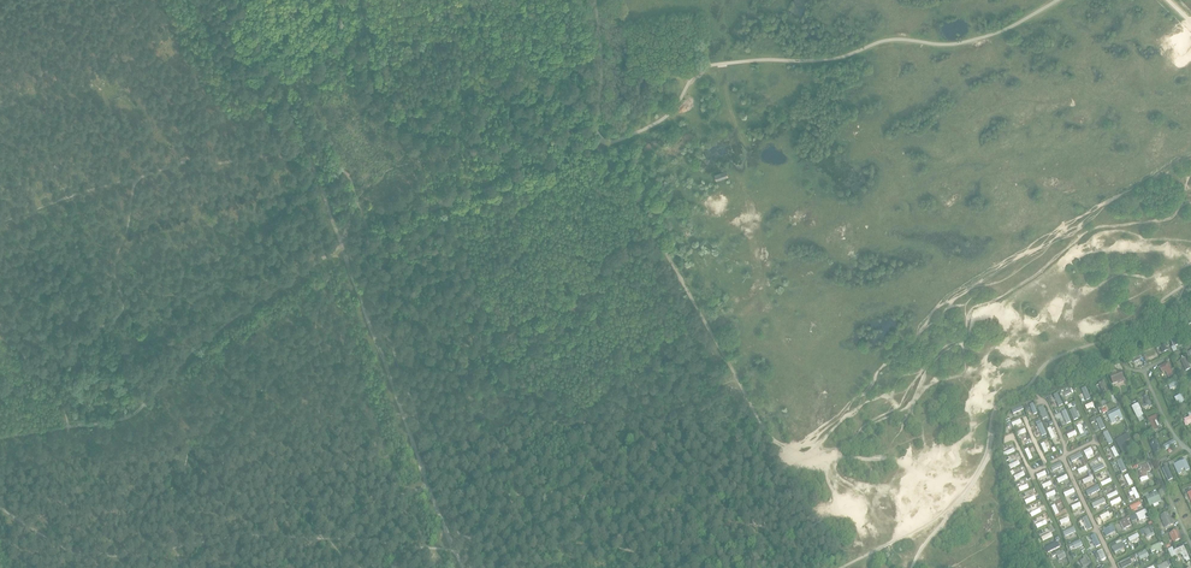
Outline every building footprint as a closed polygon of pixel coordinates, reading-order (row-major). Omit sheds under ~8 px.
[(714,174),(717,181),(729,176),(726,170),(714,174)] [(1172,339),(1175,345),(1183,342),(1180,336),(1172,339)] [(1163,353),(1168,350),(1167,347),(1169,346),(1166,341),(1164,342),(1164,341),(1158,344),(1159,344),(1155,346),(1156,349),(1160,347),(1163,353)] [(1185,358),(1180,360),(1186,371),(1190,369),(1188,363),(1189,363),(1188,360),(1187,361),(1185,358)] [(1165,371),(1168,377),(1171,376),(1172,378),(1174,377),(1174,376),(1175,376),(1174,374),(1174,375),(1168,362),(1167,361),(1163,363),(1164,364),(1160,366),(1162,372),(1165,371)] [(1109,377),(1113,385),(1118,383),(1118,384),(1124,382),(1120,372),(1109,377)] [(1170,389),(1179,384),(1177,380),(1168,385),(1170,389)] [(1104,381),(1098,383),(1099,385),(1096,386),(1098,390),(1101,389),(1105,398),(1110,396),(1104,381)] [(1174,397),(1177,404),(1185,401),(1183,397),(1186,395),(1185,392),(1174,397)] [(1144,410),(1152,406),(1146,395),(1143,396),(1145,400),(1144,401),(1145,403),(1147,402),(1147,403),(1141,406),(1144,410)] [(1138,404),(1131,407),(1137,418),(1143,415),(1141,411),(1138,404)] [(1117,408),(1107,414),(1112,423),(1115,422),(1114,419),(1118,417),(1120,420),(1122,418),(1117,408)] [(1066,411),(1061,413),(1066,424),(1071,422),(1066,411)] [(1148,418),(1154,431),(1158,429),(1157,426),(1159,425),(1156,420),(1159,419),(1156,415),(1148,418)] [(1102,420),(1092,424),(1094,427),(1096,426),(1097,428),(1100,426),(1099,425),(1103,423),(1102,420)] [(1024,429),(1016,433),(1017,436),(1019,435),(1021,439),(1023,439),(1021,434),(1026,432),(1024,429)] [(1127,433),(1115,440),(1123,454),(1127,451),(1121,442),(1129,437),(1127,433)] [(1157,440),(1151,443),(1154,450),(1153,450),(1154,453),(1161,449),(1157,440)] [(1043,442),(1039,444),(1044,454),(1048,452),(1043,442)] [(1090,448),(1083,451),(1088,459),(1090,458),(1089,456),(1093,453),(1090,448)] [(1028,449),(1024,451),(1029,462),(1033,460),(1028,449)] [(1173,464),(1174,464),(1178,474),(1182,473),(1181,470),(1184,468),(1185,471),(1189,469),(1185,459),(1173,464)] [(1141,469),(1138,470),(1141,478),(1147,476),(1146,473),(1150,471),(1150,470),(1152,469),(1150,464),(1148,465),(1147,464),(1140,466),(1141,469)] [(1163,471),(1167,481),(1172,478),(1173,479),(1173,480),(1175,480),(1172,474),(1171,475),(1168,469),(1163,471)] [(1090,472),(1080,476),(1082,480),(1092,475),(1090,472)] [(1064,493),(1072,488),(1071,485),(1070,484),(1064,486),(1065,488),(1062,489),(1064,493)] [(1054,491),(1046,494),(1047,498),(1048,497),(1049,499),(1052,497),(1051,496),(1056,494),(1054,491)] [(1116,491),(1107,496),(1108,499),(1118,495),(1116,491)] [(1023,494),(1024,495),(1022,496),(1023,500),(1033,495),(1031,492),(1026,495),(1025,493),(1023,494)] [(1157,492),(1146,497),(1149,505),(1160,501),(1157,492)] [(1101,494),(1092,500),(1094,503),(1101,499),(1100,498),(1102,497),(1101,494)] [(1119,498),(1110,503),(1112,506),(1121,501),(1119,498)] [(1028,509),(1037,504),(1035,500),(1026,505),(1028,509)] [(1032,518),(1041,512),(1040,509),(1030,514),(1032,518)] [(1146,509),(1132,515),(1135,520),(1138,519),(1139,521),(1146,518),(1144,513),(1147,512),(1146,509)] [(1168,513),(1160,516),(1165,529),(1173,525),(1168,513)] [(1119,522),(1123,530),(1131,526),(1127,518),(1119,522)] [(1113,525),(1103,530),(1106,536),(1109,535),(1108,533),(1115,529),(1113,525)] [(1147,538),(1154,535),(1152,529),(1154,528),(1152,526),(1144,530),(1140,532),(1142,535),(1145,534),(1147,538)] [(1041,533),(1049,530),(1047,527),(1040,530),(1037,531),(1038,535),(1041,534),(1041,533)] [(1177,530),(1169,534),(1173,542),(1180,539),(1177,530)] [(1137,533),(1128,538),(1129,542),(1139,537),(1137,533)] [(1099,544),(1095,535),(1090,537),(1094,545),(1093,546),(1094,548),(1100,545),(1099,544)] [(1080,540),(1068,546),(1069,547),(1073,546),(1074,549),(1083,545),(1080,540)] [(1114,552),(1124,547),(1121,540),(1111,545),(1114,552)] [(1160,543),(1149,548),(1151,552),(1156,550),(1157,552),(1162,550),(1160,547),(1162,547),(1160,543)] [(1186,562),(1189,561),(1183,547),(1174,551),(1172,548),(1168,550),(1171,558),(1179,554),(1182,556),(1184,560),(1185,560),(1186,562)] [(1059,560),(1066,557),(1063,550),(1060,551),(1059,551),(1051,555),(1052,557),(1056,555),(1059,560)] [(1106,558),(1102,550),(1095,554),(1097,559),(1100,558),(1101,560),(1106,558)] [(1140,560),(1149,556),(1146,550),(1143,551),(1143,552),(1138,555),(1140,560)] [(1091,564),(1087,554),(1083,556),(1084,559),(1080,561),(1083,567),(1091,564)] [(1120,563),(1122,567),(1124,567),(1132,564),(1129,558),(1120,563)]
